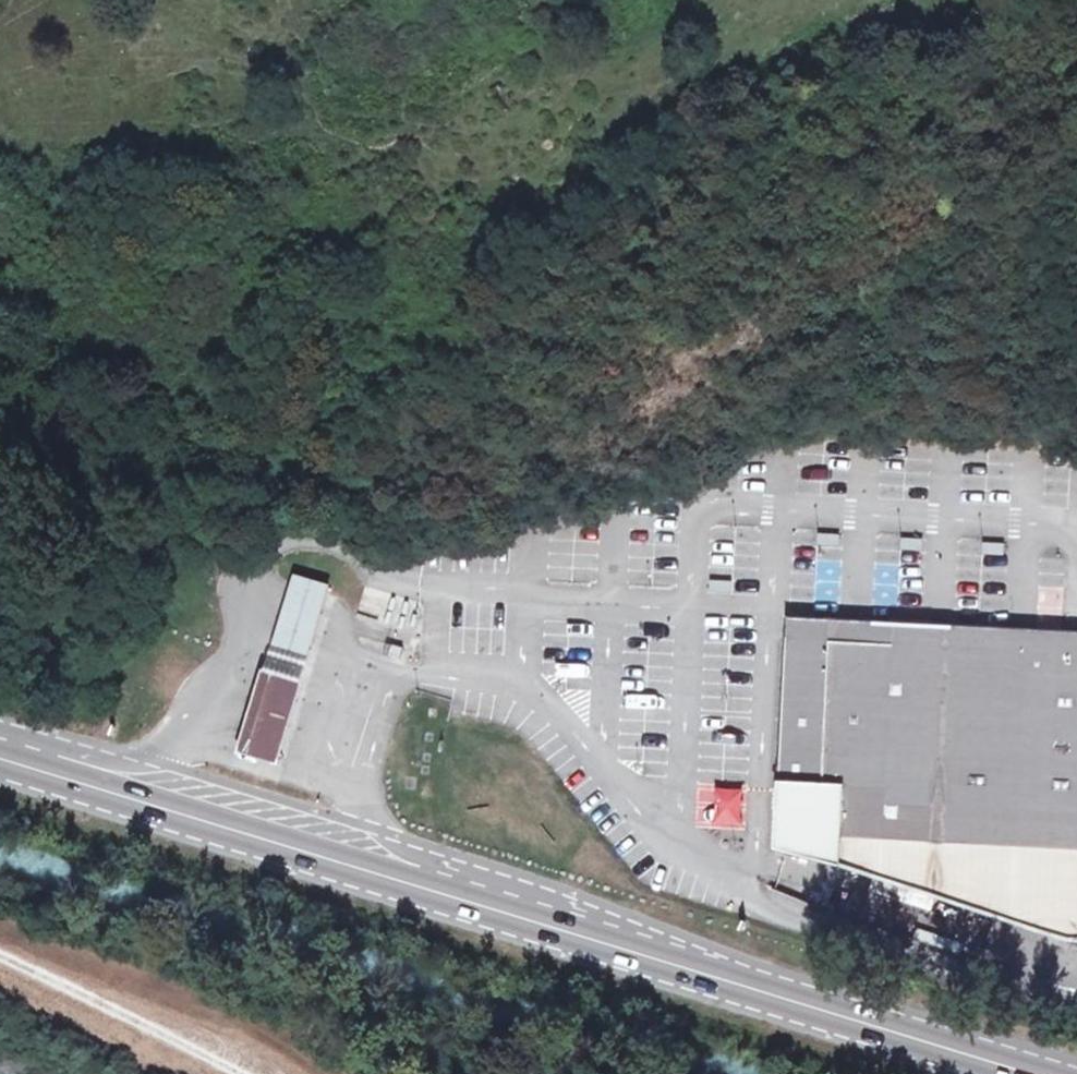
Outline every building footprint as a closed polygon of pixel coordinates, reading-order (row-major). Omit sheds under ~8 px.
[(331,586),(293,574),(270,649),(309,661),(331,586)] [(787,618),(772,855),(848,873),(968,912),(968,911),(982,912),(981,917),(1055,941),(1056,938),(1075,940),(1074,947),(1076,947),(1076,634),(787,618)] [(301,685),(261,673),(237,756),(277,768),(301,685)] [(697,827),(743,826),(742,788),(696,789),(697,827)]
